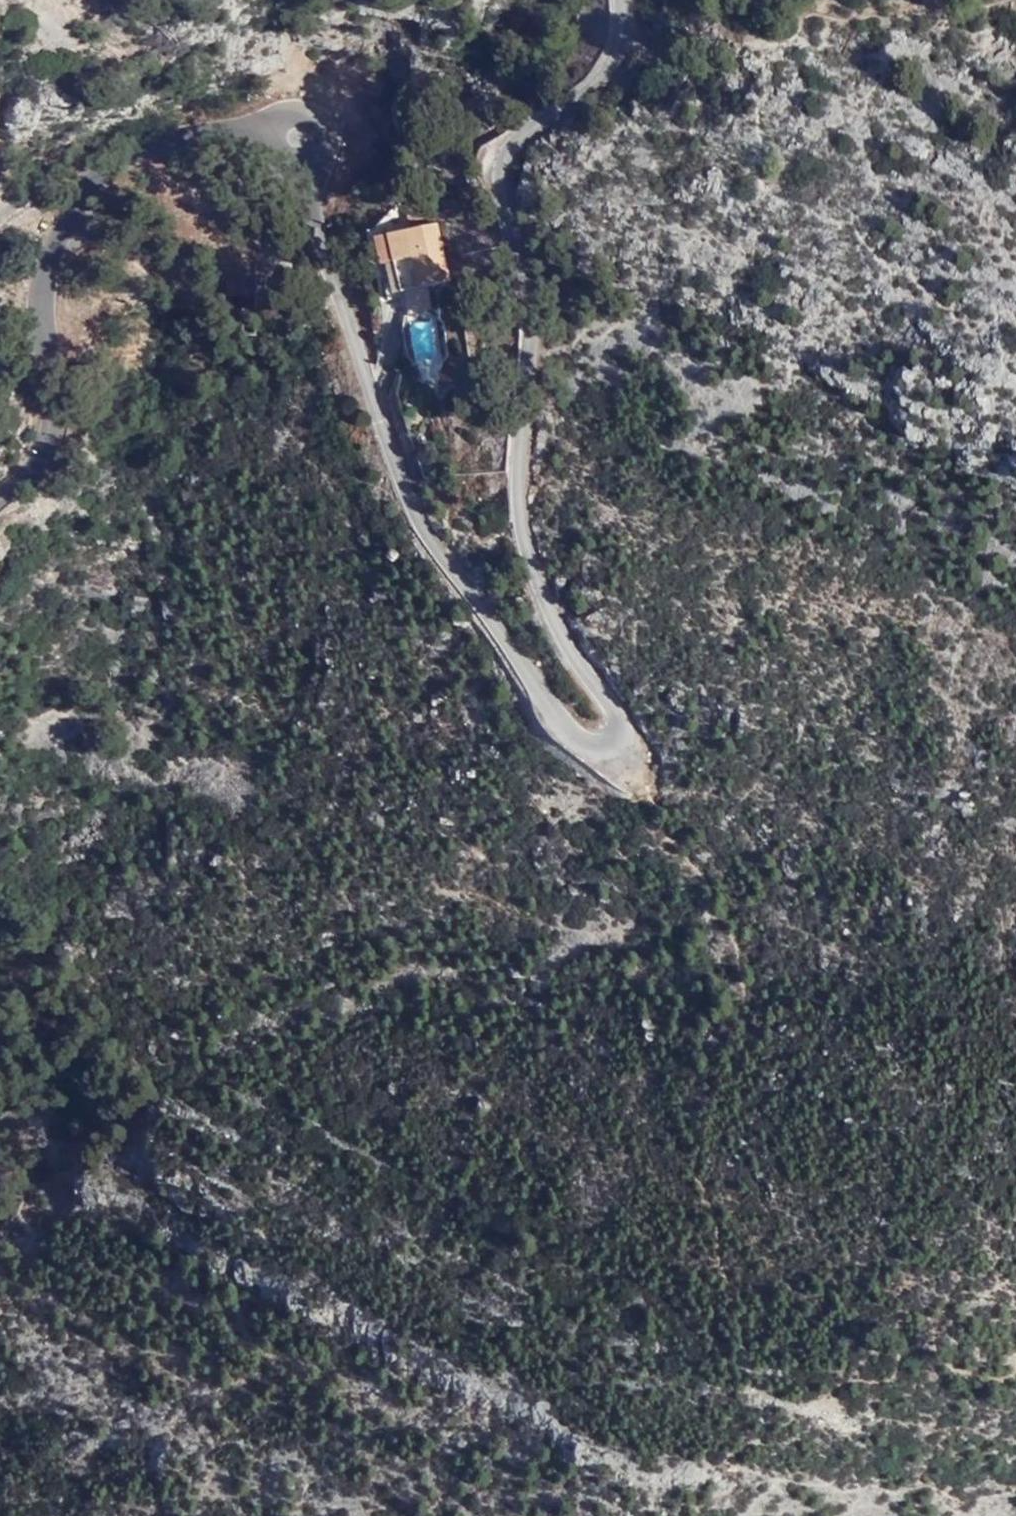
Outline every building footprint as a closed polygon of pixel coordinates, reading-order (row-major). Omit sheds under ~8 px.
[(374,236),(380,262),(385,261),(393,260),(400,291),(449,279),(436,222),(374,236)] [(400,291),(393,260),(385,261),(392,293),(400,291)]
